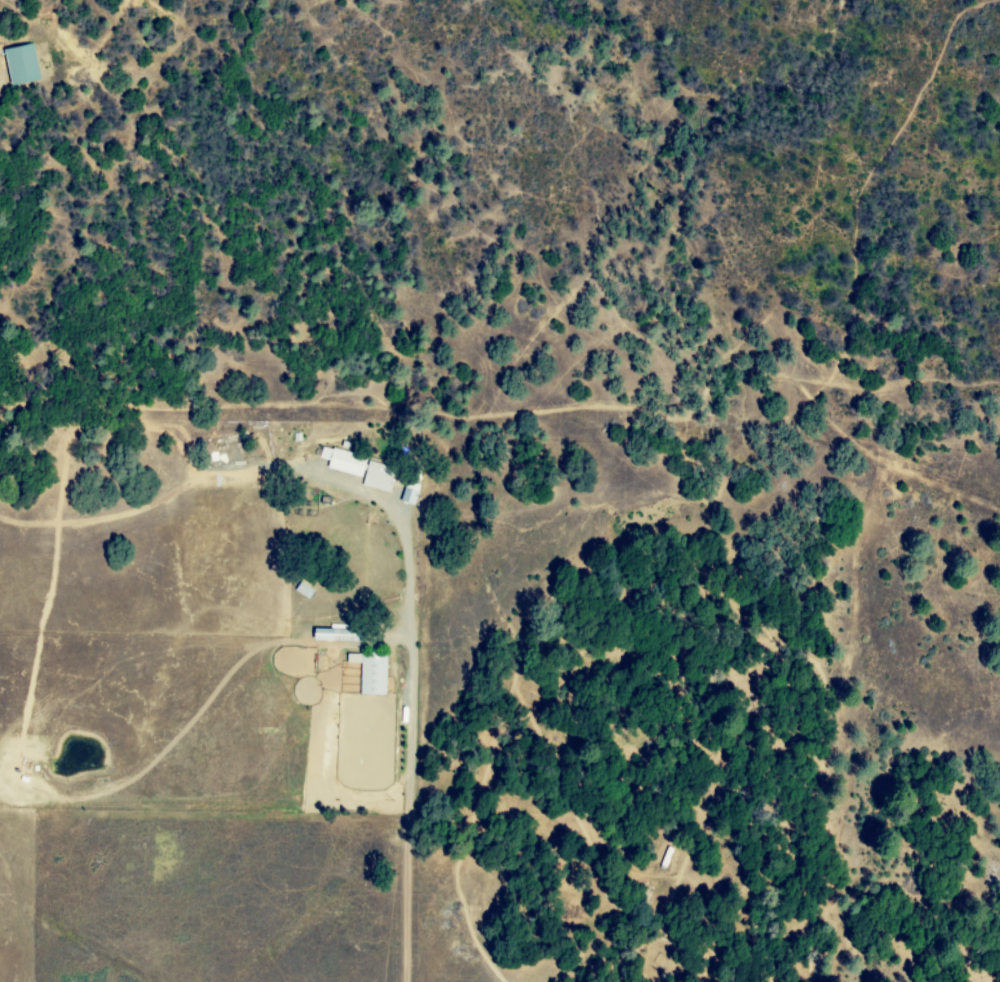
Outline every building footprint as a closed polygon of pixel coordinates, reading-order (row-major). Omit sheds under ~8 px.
[(4,50),(12,87),(41,80),(33,44),(4,50)] [(328,469),(364,478),(362,487),(391,494),(395,478),(379,474),(382,463),(322,448),(320,459),(330,461),(328,469)] [(419,488),(406,485),(402,503),(415,506),(419,488)] [(361,664),(361,696),(386,696),(387,655),(348,655),(348,664),(361,664)]
